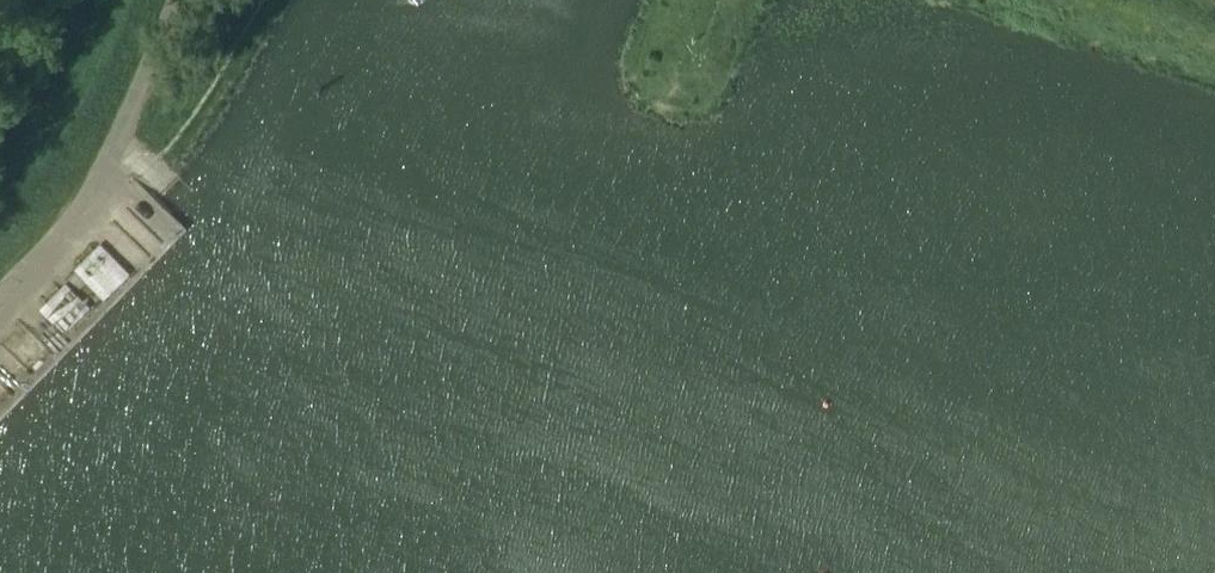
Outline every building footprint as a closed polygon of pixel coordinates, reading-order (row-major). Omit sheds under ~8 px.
[(90,307),(127,272),(97,241),(60,276),(90,307)] [(36,306),(61,332),(87,307),(62,281),(36,306)]
